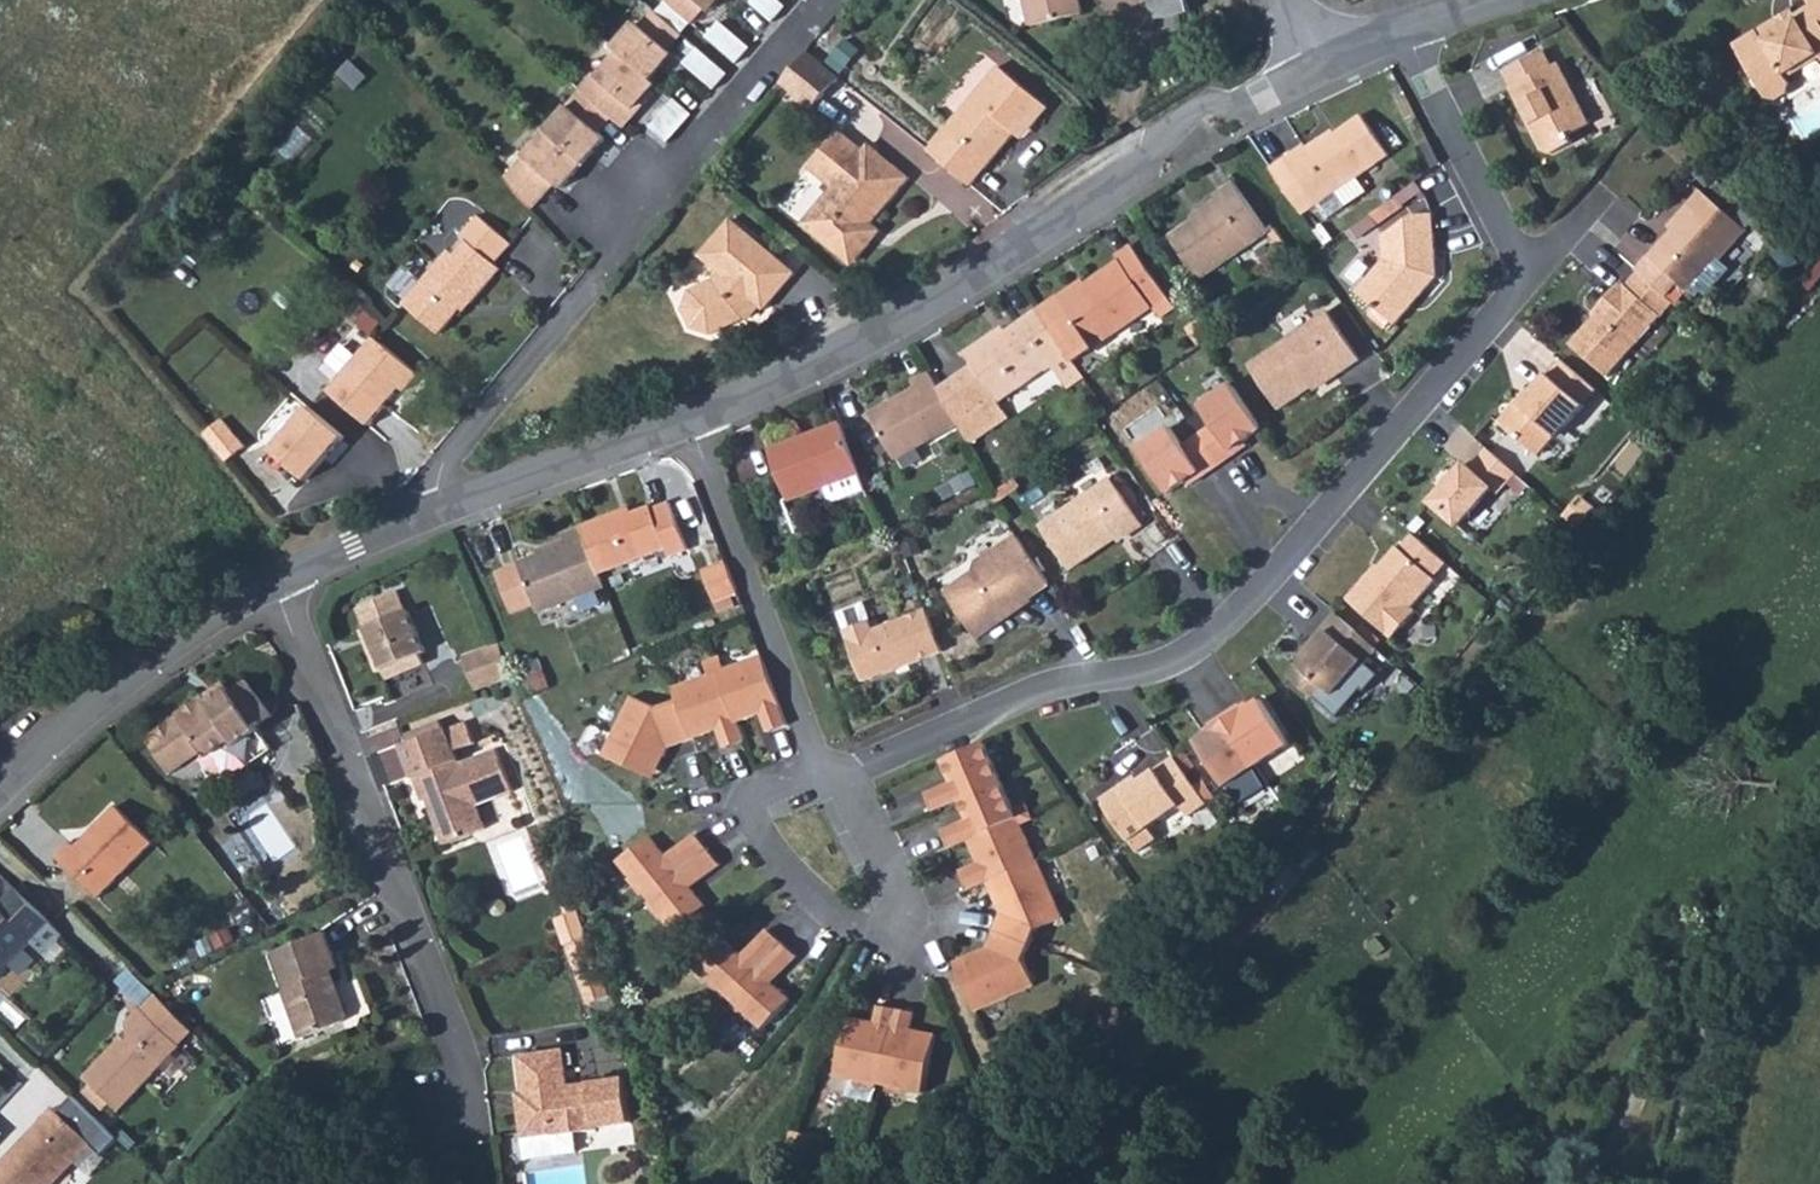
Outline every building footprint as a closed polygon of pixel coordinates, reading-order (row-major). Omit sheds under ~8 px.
[(681,33),(690,22),(663,0),(661,0),(653,10),(681,33)] [(690,22),(703,6),(708,10),(716,0),(663,0),(690,22)] [(784,5),(779,0),(747,0),(772,20),(784,5)] [(1084,14),(1080,0),(1024,0),(1031,26),(1084,14)] [(1155,21),(1157,21),(1181,15),(1190,12),(1187,0),(1150,0),(1155,21)] [(1811,6),(1795,16),(1797,19),(1781,30),(1775,20),(1735,45),(1768,98),(1778,100),(1789,93),(1795,90),(1791,83),(1786,75),(1819,54),(1819,55),(1819,0),(1807,0),(1811,6)] [(580,91),(506,180),(532,209),(554,183),(561,188),(605,137),(597,131),(610,116),(623,126),(652,92),(650,90),(656,83),(651,78),(672,53),(667,49),(681,33),(653,10),(640,26),(635,23),(614,48),(617,51),(597,75),(593,73),(579,90),(580,91)] [(1775,20),(1781,30),(1797,19),(1795,16),(1791,10),(1775,20)] [(1184,27),(1181,15),(1157,21),(1160,33),(1184,27)] [(737,62),(750,46),(719,21),(706,37),(737,62)] [(846,41),(835,55),(847,65),(858,50),(846,41)] [(715,88),(728,73),(697,47),(685,62),(715,88)] [(1511,88),(1544,151),(1554,154),(1575,143),(1571,135),(1591,125),(1559,63),(1553,67),(1544,50),(1504,71),(1512,87),(1511,88)] [(807,52),(781,83),(797,96),(804,88),(820,101),(840,78),(807,52)] [(340,73),(358,90),(369,78),(351,61),(340,73)] [(972,186),(1015,134),(1016,133),(1012,129),(1019,120),(1031,129),(1049,108),(999,67),(930,150),(972,186)] [(814,109),(820,101),(804,88),(797,96),(814,109)] [(650,129),(669,144),(692,116),(674,101),(650,129)] [(269,125),(280,134),(291,121),(280,112),(269,125)] [(1305,144),(1271,168),(1304,216),(1338,192),(1359,177),(1391,155),(1362,115),(1329,138),(1327,135),(1308,149),(1305,144)] [(1031,129),(1019,120),(1012,129),(1016,133),(1015,134),(1022,140),(1031,129)] [(864,151),(840,131),(809,168),(833,188),(803,225),(848,262),(857,261),(870,245),(869,236),(865,233),(872,224),(910,179),(869,144),(864,151)] [(1359,177),(1338,192),(1348,206),(1369,191),(1359,177)] [(1270,233),(1235,182),(1216,195),(1218,199),(1199,213),(1201,215),(1171,236),(1202,281),(1270,233)] [(1675,220),(1679,224),(1650,257),(1688,291),(1718,256),(1722,260),(1748,230),(1701,190),(1675,220)] [(1371,215),(1378,225),(1404,206),(1397,197),(1371,215)] [(1383,236),(1385,260),(1358,292),(1397,325),(1438,276),(1433,213),(1413,216),(1383,236)] [(405,304),(441,334),(463,309),(461,306),(467,299),(473,304),(502,270),(496,264),(512,244),(479,216),(461,237),(467,242),(456,255),(450,250),(405,304)] [(765,311),(796,273),(731,219),(701,256),(720,273),(715,280),(691,292),(685,310),(693,329),(711,335),(744,320),(757,304),(765,311)] [(881,232),(872,224),(865,233),(869,236),(870,245),(881,232)] [(1276,229),(1270,233),(1281,249),(1287,245),(1276,229)] [(1168,297),(1133,246),(1116,257),(1120,262),(1086,286),(1088,288),(1064,304),(1058,297),(1038,310),(1074,362),(1094,348),(1153,307),(1168,297)] [(1789,270),(1798,261),(1787,251),(1778,259),(1789,270)] [(1596,317),(1571,345),(1609,377),(1662,316),(1663,316),(1675,302),(1639,272),(1627,286),(1622,282),(1593,314),(1596,317)] [(1058,297),(1064,304),(1088,288),(1086,286),(1083,281),(1058,297)] [(1175,307),(1168,297),(1153,307),(1160,318),(1175,307)] [(974,366),(940,390),(959,424),(971,445),(1011,418),(1000,403),(1053,366),(1068,388),(1084,377),(1074,362),(1038,310),(999,337),(997,332),(966,354),(974,366)] [(1342,373),(1362,360),(1329,312),(1250,365),(1280,410),(1340,370),(1342,373)] [(1201,342),(1213,334),(1202,318),(1191,326),(1201,342)] [(329,391),(369,426),(402,388),(406,391),(420,375),(375,337),(329,391)] [(1584,405),(1597,390),(1562,360),(1549,375),(1548,374),(1521,405),(1518,402),(1500,422),(1539,457),(1556,437),(1558,438),(1586,406),(1584,405)] [(940,390),(930,372),(913,382),(917,389),(871,415),(896,459),(959,424),(940,390)] [(1199,436),(1220,465),(1235,454),(1232,450),(1264,429),(1232,384),(1201,406),(1214,426),(1199,436)] [(273,451),(308,481),(346,438),(310,406),(273,451)] [(205,435),(227,463),(246,447),(223,420),(205,435)] [(828,487),(862,474),(843,424),(772,451),(791,501),(828,487)] [(1203,476),(1220,465),(1199,436),(1185,446),(1171,427),(1139,449),(1170,494),(1201,472),(1203,476)] [(1465,463),(1432,503),(1460,527),(1493,489),(1498,493),(1516,473),(1488,449),(1471,468),(1465,463)] [(862,474),(828,487),(832,499),(838,502),(868,490),(862,474)] [(1126,536),(1144,525),(1112,478),(1041,526),(1071,570),(1124,533),(1126,536)] [(991,495),(997,503),(1019,487),(1014,480),(991,495)] [(1567,515),(1582,527),(1596,509),(1582,497),(1567,515)] [(623,512),(584,527),(585,528),(603,574),(668,549),(671,557),(689,550),(670,502),(653,509),(652,506),(625,517),(623,512)] [(1581,531),(1570,521),(1554,537),(1565,547),(1581,531)] [(603,574),(585,528),(565,535),(569,545),(523,564),(523,565),(501,573),(516,613),(538,604),(542,612),(607,586),(603,574)] [(1400,548),(1398,546),(1375,574),(1372,572),(1348,599),(1395,639),(1418,611),(1413,607),(1437,579),(1435,577),(1447,563),(1413,534),(1400,548)] [(946,592),(979,638),(1010,617),(1006,611),(1029,595),(1032,598),(1051,584),(1017,535),(975,565),(973,574),(946,592)] [(908,557),(924,551),(918,537),(903,543),(908,557)] [(716,601),(733,595),(739,592),(728,564),(705,573),(716,601)] [(379,673),(384,671),(388,680),(425,664),(421,654),(426,651),(408,609),(406,611),(397,591),(357,608),(366,628),(374,648),(369,651),(379,673)] [(733,595),(716,601),(721,613),(738,607),(733,595)] [(846,630),(871,621),(864,604),(840,613),(846,630)] [(866,682),(944,652),(928,610),(875,630),(871,621),(846,630),(866,682)] [(1379,649),(1336,613),(1307,647),(1312,651),(1290,677),(1318,701),(1325,693),(1331,698),(1347,680),(1351,683),(1379,649)] [(630,657),(623,638),(607,644),(614,663),(630,657)] [(464,659),(477,688),(513,675),(501,644),(464,659)] [(769,732),(789,725),(763,655),(726,669),(722,656),(714,659),(738,722),(755,717),(753,711),(760,708),(769,732)] [(738,722),(714,659),(707,662),(711,675),(675,688),(680,701),(695,739),(713,732),(710,726),(717,723),(727,749),(746,742),(738,722)] [(234,739),(239,746),(230,751),(243,771),(273,750),(260,731),(257,727),(273,716),(249,681),(233,692),(230,687),(210,701),(206,696),(179,715),(180,716),(148,738),(172,774),(204,752),(205,753),(213,754),(234,739)] [(635,697),(608,756),(649,775),(659,754),(667,757),(671,748),(695,739),(680,701),(660,708),(635,697)] [(1241,705),(1226,715),(1258,766),(1291,744),(1262,700),(1245,711),(1241,705)] [(1258,766),(1226,715),(1210,725),(1214,731),(1197,743),(1226,787),(1258,766)] [(445,728),(401,747),(423,801),(427,799),(445,845),(486,829),(476,805),(513,791),(496,749),(459,763),(445,728)] [(1003,782),(985,742),(951,757),(955,767),(947,770),(953,783),(927,794),(935,811),(960,800),(1003,782)] [(659,754),(649,775),(657,778),(667,757),(659,754)] [(1207,802),(1194,783),(1175,756),(1140,781),(1125,792),(1121,786),(1102,799),(1139,852),(1158,839),(1150,828),(1181,806),(1190,817),(1208,803),(1207,802)] [(943,761),(947,770),(955,767),(951,757),(943,761)] [(1267,768),(1235,783),(1244,803),(1276,787),(1267,768)] [(1121,786),(1125,792),(1140,781),(1136,776),(1121,786)] [(1203,778),(1194,783),(1207,802),(1216,795),(1203,778)] [(1003,782),(960,800),(969,820),(943,831),(951,848),(969,840),(1030,812),(1027,804),(1015,809),(1003,782)] [(57,857),(99,899),(155,843),(117,807),(77,848),(71,843),(57,857)] [(969,890),(988,882),(996,877),(1037,859),(1022,825),(1033,820),(1030,812),(969,840),(976,856),(984,852),(987,859),(962,871),(969,890)] [(270,833),(281,857),(299,849),(288,825),(270,833)] [(671,857),(655,837),(625,863),(652,897),(711,850),(698,835),(671,857)] [(652,897),(680,931),(710,907),(695,887),(723,865),(711,850),(652,897)] [(1032,945),(1038,929),(1064,919),(1037,859),(996,877),(1005,899),(997,902),(1002,914),(995,931),(1032,945)] [(988,882),(997,902),(1005,899),(996,877),(988,882)] [(51,923),(16,888),(0,904),(0,974),(32,943),(45,955),(64,936),(51,923)] [(556,919),(566,945),(587,937),(578,910),(556,919)] [(1032,945),(1053,952),(1059,938),(1038,929),(1032,945)] [(734,999),(785,943),(770,930),(746,956),(728,940),(701,969),(734,999)] [(960,971),(978,1013),(1037,986),(1026,961),(1032,945),(995,931),(988,948),(992,956),(960,971)] [(333,971),(339,969),(325,933),(274,951),(289,989),(285,991),(304,1039),(347,1022),(350,1015),(343,998),(336,994),(334,994),(331,985),(338,982),(333,971)] [(587,937),(566,945),(588,1004),(610,996),(587,937)] [(799,956),(785,943),(734,999),(767,1029),(793,1000),(775,983),(799,956)] [(955,963),(958,969),(960,971),(992,956),(988,948),(955,963)] [(194,1031),(156,994),(142,1008),(141,1008),(127,1023),(132,1028),(85,1077),(91,1084),(85,1091),(105,1109),(112,1103),(121,1111),(182,1046),(181,1045),(194,1031)] [(883,1085),(899,1009),(881,1006),(875,1033),(869,1031),(871,1022),(851,1018),(840,1076),(852,1079),(879,1084),(883,1085)] [(916,1013),(899,1009),(883,1085),(927,1093),(938,1035),(918,1031),(916,1040),(911,1039),(916,1013)] [(568,1086),(563,1049),(517,1056),(525,1110),(519,1110),(527,1159),(577,1152),(574,1132),(596,1129),(596,1127),(631,1122),(624,1078),(568,1086)] [(879,1084),(852,1079),(848,1096),(875,1102),(879,1084)] [(94,1144),(55,1108),(39,1125),(44,1129),(16,1159),(11,1154),(0,1167),(0,1183),(49,1183),(73,1158),(77,1162),(94,1144)] [(13,1130),(0,1118),(0,1144),(13,1130)]
